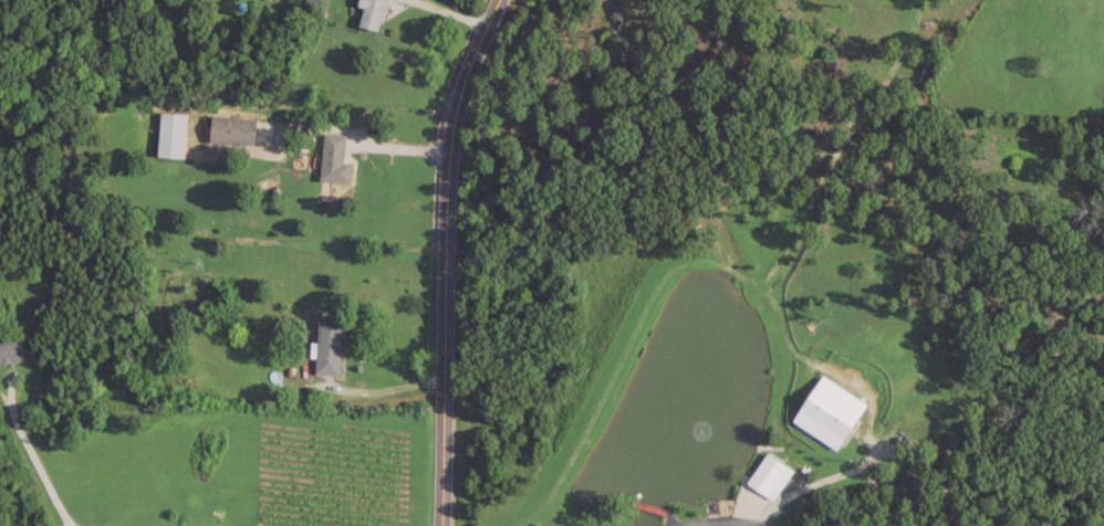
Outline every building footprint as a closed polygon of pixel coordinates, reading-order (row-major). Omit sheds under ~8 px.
[(384,0),(356,0),(355,5),(360,6),(356,25),(379,29),(384,0)] [(154,155),(181,157),(184,113),(157,111),(154,155)] [(252,118),(208,114),(206,140),(250,144),(252,118)] [(340,161),(342,134),(320,132),(317,180),(348,182),(350,162),(340,161)] [(342,317),(315,317),(314,373),(341,374),(342,317)] [(19,362),(19,340),(0,341),(0,363),(19,362)] [(763,494),(783,464),(765,452),(745,481),(763,494)]
